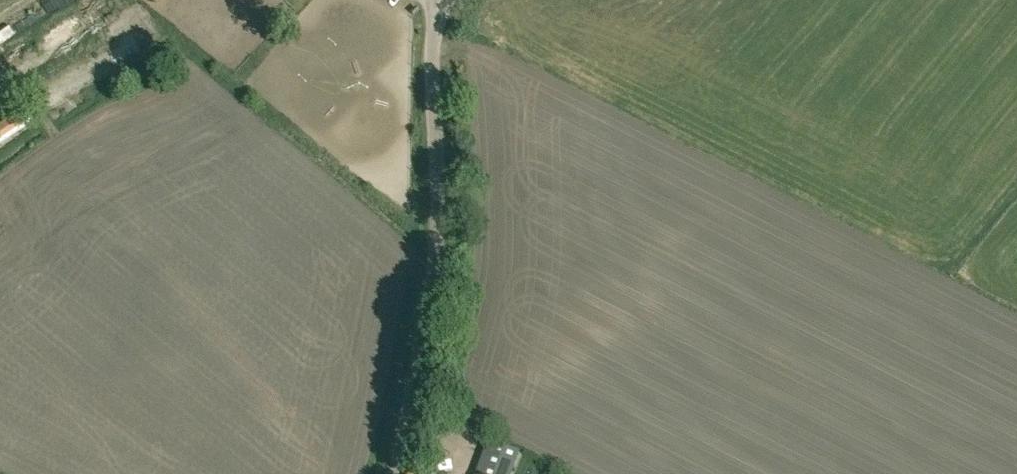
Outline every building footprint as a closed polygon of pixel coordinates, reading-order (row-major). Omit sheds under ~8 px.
[(0,19),(0,39),(66,0),(32,0),(0,19)] [(0,128),(0,142),(33,120),(26,110),(0,128)]
